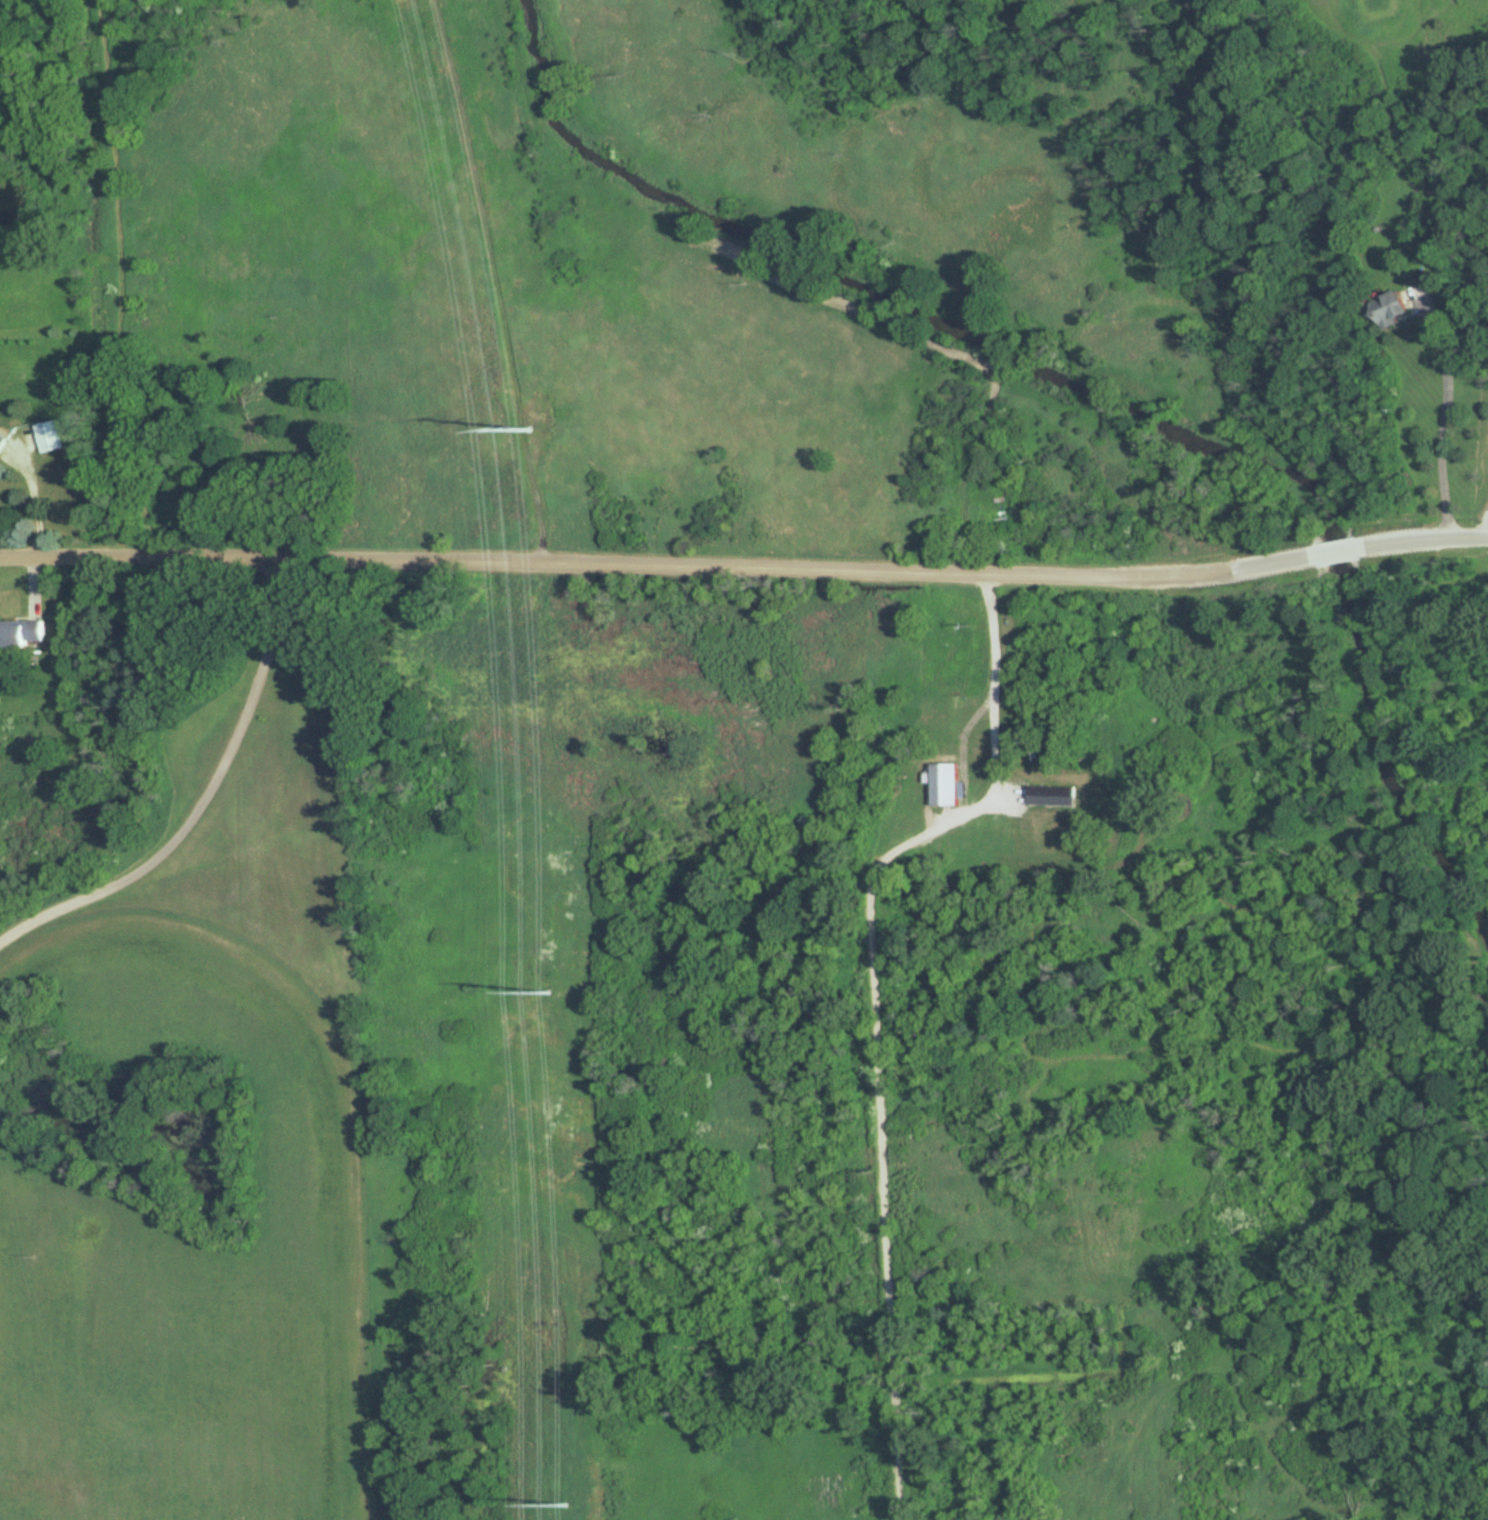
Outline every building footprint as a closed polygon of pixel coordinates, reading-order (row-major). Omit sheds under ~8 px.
[(1407,316),(1393,289),(1363,305),(1377,332),(1407,316)] [(76,446),(70,418),(34,425),(40,453),(76,446)] [(44,647),(44,621),(0,621),(0,647),(44,647)] [(930,806),(956,806),(956,763),(930,763),(930,806)] [(1029,795),(1053,795),(1053,786),(1029,786),(1029,795)]
